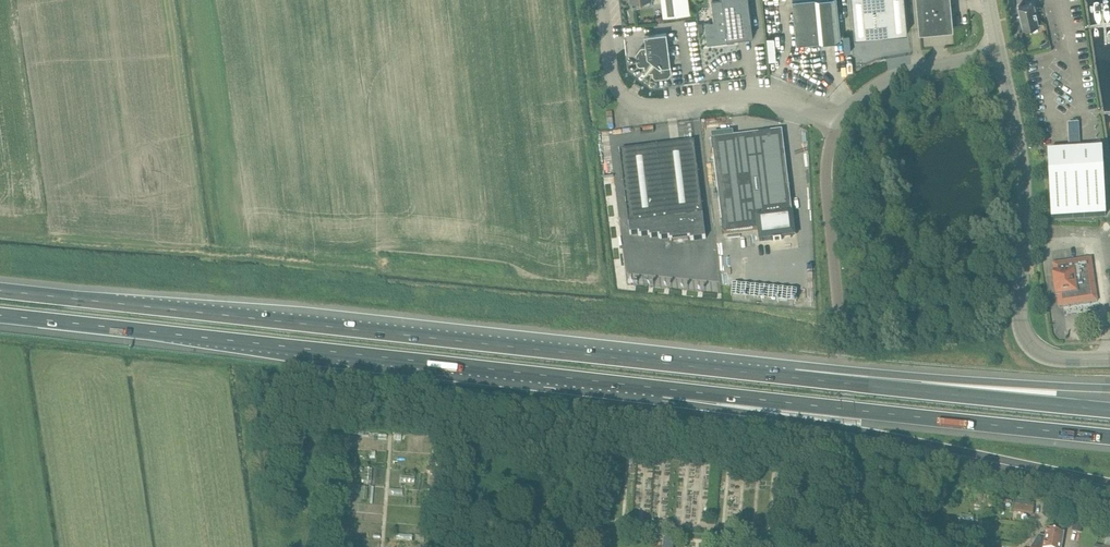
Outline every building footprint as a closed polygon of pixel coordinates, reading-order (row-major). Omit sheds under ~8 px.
[(630,2),(632,2),(633,8),(641,7),(640,1),(645,0),(630,0),(630,2)] [(662,15),(689,12),(688,0),(660,0),(662,15)] [(722,0),(711,2),(714,22),(705,23),(707,45),(727,42),(727,43),(735,42),(735,38),(753,36),(749,0),(722,0)] [(796,33),(797,44),(841,40),(837,0),(798,0),(793,0),(796,33)] [(855,38),(908,33),(905,0),(851,0),(855,38)] [(920,31),(949,29),(952,24),(950,0),(916,0),(920,31)] [(1024,28),(1039,25),(1034,3),(1019,6),(1024,28)] [(667,33),(656,34),(645,36),(646,47),(641,47),(636,53),(637,64),(640,66),(645,65),(645,70),(649,72),(653,72),(653,76),(656,78),(668,77),(672,73),(671,66),(667,33)] [(1047,42),(1040,45),(1043,52),(1051,48),(1047,42)] [(1073,118),(1063,119),(1065,137),(1075,136),(1073,118)] [(783,232),(795,231),(791,201),(779,202),(771,132),(712,139),(723,233),(759,229),(761,241),(783,239),(783,238),(783,232)] [(613,150),(625,150),(624,137),(613,137),(613,150)] [(706,238),(696,153),(694,142),(620,151),(630,234),(640,233),(640,236),(650,235),(650,237),(660,236),(660,239),(670,238),(670,240),(691,238),(691,240),(706,238)] [(1105,160),(1050,158),(1048,224),(1103,226),(1105,160)] [(1091,258),(1063,262),(1053,263),(1053,268),(1055,268),(1056,274),(1053,275),(1056,296),(1057,296),(1059,307),(1097,301),(1096,290),(1091,258)] [(1015,503),(1014,511),(1023,512),(1024,504),(1015,503)] [(1081,529),(1083,522),(1075,520),(1073,528),(1081,529)] [(1033,546),(1062,546),(1064,533),(1063,533),(1047,530),(1046,537),(1039,536),(1033,546)] [(674,540),(674,538),(665,537),(664,546),(674,546),(674,540)]
